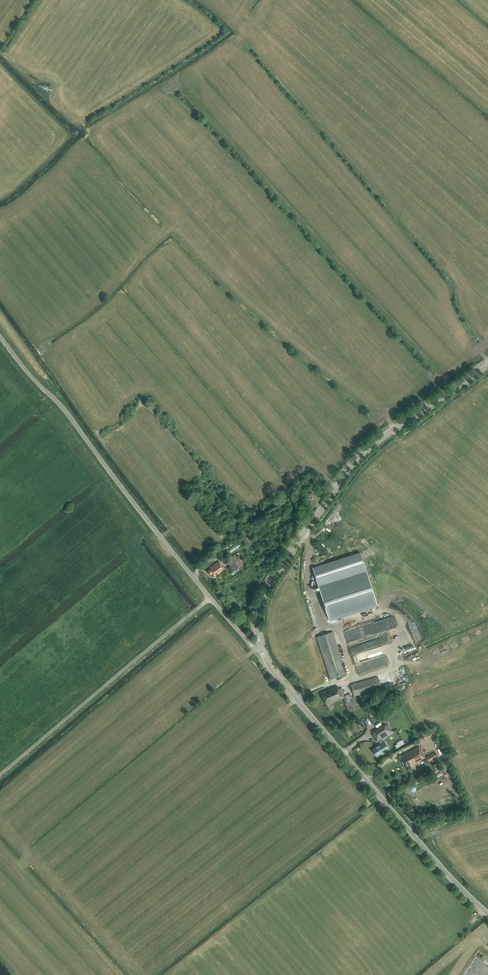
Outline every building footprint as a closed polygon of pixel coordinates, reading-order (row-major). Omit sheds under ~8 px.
[(230,553),(242,546),(240,542),(228,550),(230,553)] [(349,545),(344,551),(354,559),(359,553),(349,545)] [(241,561),(236,555),(235,554),(231,557),(228,560),(229,561),(227,562),(230,566),(235,562),(237,564),(241,561)] [(218,574),(225,569),(219,561),(210,568),(211,569),(208,571),(210,575),(212,574),(214,577),(218,574)] [(319,587),(330,621),(334,619),(377,605),(366,571),(319,587)] [(390,622),(390,620),(394,618),(394,616),(380,621),(381,625),(390,622)] [(333,632),(317,637),(330,679),(347,674),(333,632)] [(456,636),(446,642),(448,645),(458,640),(456,636)] [(353,656),(356,664),(381,657),(379,648),(353,656)] [(361,672),(385,664),(383,658),(359,666),(361,672)] [(382,688),(378,677),(351,684),(354,696),(382,688)] [(360,708),(358,702),(357,702),(354,696),(348,699),(347,695),(345,696),(342,688),(339,689),(337,686),(321,692),(326,705),(344,698),(350,712),(360,708)] [(380,744),(372,749),(376,756),(381,753),(382,755),(387,751),(382,743),(383,743),(383,742),(381,739),(389,734),(392,732),(389,728),(387,725),(386,725),(385,724),(381,727),(372,732),(373,734),(372,734),(377,742),(378,741),(380,744)] [(424,739),(433,736),(431,730),(422,733),(424,739)] [(420,750),(418,747),(404,754),(405,755),(400,758),(405,768),(410,765),(411,766),(424,759),(425,761),(427,760),(428,762),(438,757),(433,749),(431,750),(433,754),(427,757),(425,758),(421,750),(420,750)]
